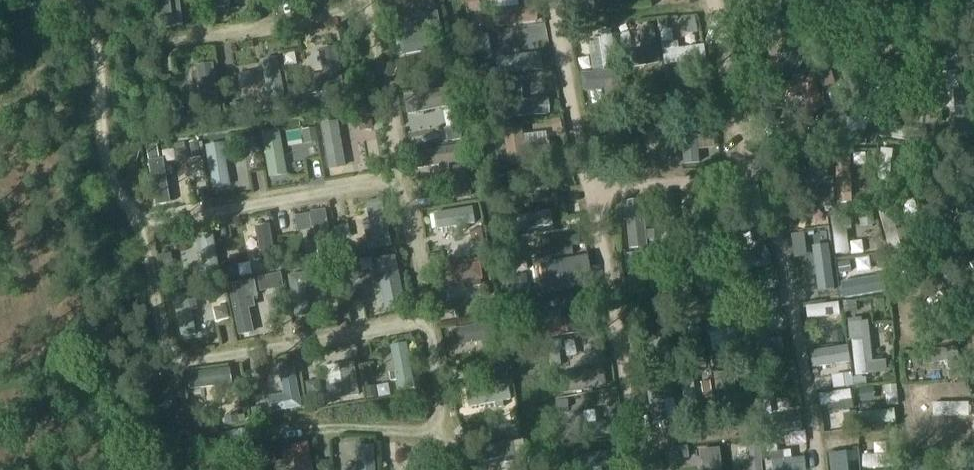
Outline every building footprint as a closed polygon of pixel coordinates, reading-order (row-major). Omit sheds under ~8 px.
[(154,29),(172,26),(168,0),(151,0),(154,29)] [(212,10),(229,8),(228,0),(211,0),(212,10)] [(596,13),(608,11),(606,0),(595,0),(596,13)] [(612,9),(625,7),(624,0),(610,0),(612,9)] [(536,6),(494,12),(497,27),(538,21),(536,6)] [(402,57),(444,48),(437,13),(420,16),(423,34),(398,39),(402,57)] [(832,42),(796,23),(782,48),(818,68),(832,42)] [(642,51),(626,54),(628,69),(659,64),(652,27),(638,29),(642,51)] [(611,31),(598,33),(599,39),(604,67),(617,65),(611,31)] [(678,50),(663,52),(665,66),(706,60),(704,46),(678,50)] [(325,76),(307,79),(310,96),(345,90),(337,49),(320,52),(325,76)] [(540,54),(495,60),(497,76),(542,70),(540,54)] [(857,57),(843,58),(845,82),(845,84),(846,101),(860,100),(857,57)] [(276,59),(261,62),(270,103),(285,100),(276,59)] [(213,65),(197,67),(204,118),(221,115),(213,65)] [(620,72),(581,76),(582,93),(605,91),(606,107),(623,106),(620,72)] [(813,77),(774,87),(778,99),(802,92),(807,108),(801,115),(810,121),(821,107),(813,77)] [(875,80),(873,96),(913,100),(915,84),(898,82),(875,80)] [(954,90),(956,115),(957,136),(973,135),(973,98),(973,88),(954,90)] [(452,89),(405,98),(408,114),(455,105),(452,89)] [(684,93),(670,95),(672,110),(712,105),(710,90),(684,93)] [(523,103),(505,104),(506,119),(548,116),(547,101),(523,103)] [(337,123),(320,125),(328,170),(345,167),(337,123)] [(696,126),(681,128),(684,163),(700,161),(699,149),(697,136),(696,126)] [(881,126),(879,137),(921,144),(922,132),(898,128),(887,127),(881,126)] [(550,145),(524,148),(521,130),(504,132),(509,167),(552,162),(550,145)] [(832,131),(832,147),(866,147),(866,131),(846,131),(832,131)] [(612,132),(596,134),(602,174),(618,172),(615,148),(612,133),(612,132)] [(262,137),(269,178),(287,175),(280,134),(279,134),(262,137)] [(808,136),(772,143),(775,155),(797,151),(808,148),(810,148),(808,136)] [(317,138),(304,141),(307,158),(321,155),(317,138)] [(223,145),(205,148),(212,189),(230,186),(223,145)] [(463,147),(413,155),(415,171),(437,167),(448,166),(466,163),(463,147)] [(304,148),(290,151),(292,163),(307,160),(304,148)] [(882,150),(878,181),(889,182),(893,152),(882,150)] [(655,158),(641,160),(643,171),(680,167),(678,155),(676,156),(655,158)] [(851,159),(836,159),(837,204),(852,203),(851,159)] [(162,161),(148,163),(156,207),(170,205),(165,177),(164,169),(162,161)] [(825,165),(782,171),(784,187),(808,183),(820,181),(827,180),(825,165)] [(758,187),(745,190),(752,229),(765,226),(758,187)] [(713,195),(698,197),(701,215),(704,240),(705,243),(719,241),(713,195)] [(382,202),(366,205),(371,231),(373,242),(375,252),(391,249),(382,202)] [(642,202),(625,204),(630,251),(647,249),(646,241),(645,232),(642,202)] [(956,215),(973,220),(973,207),(960,202),(956,215)] [(472,209),(433,215),(435,231),(457,227),(465,226),(474,225),(472,209)] [(890,211),(879,214),(890,253),(901,250),(899,243),(896,232),(893,222),(890,211)] [(325,212),(311,215),(314,231),(316,243),(319,261),(320,261),(333,258),(333,257),(325,212)] [(549,213),(508,220),(510,233),(519,232),(527,230),(551,226),(549,213)] [(844,217),(832,218),(836,255),(849,253),(846,230),(845,219),(844,217)] [(269,227),(255,230),(259,251),(261,261),(262,268),(276,265),(269,227)] [(825,243),(824,231),(809,232),(811,245),(825,243)] [(792,235),(793,246),(806,244),(805,233),(792,235)] [(213,237),(198,239),(203,265),(204,272),(205,278),(220,276),(213,237)] [(829,246),(813,248),(819,292),(835,290),(829,246)] [(646,252),(646,259),(656,258),(655,251),(646,252)] [(770,252),(727,262),(730,275),(773,266),(770,252)] [(639,253),(624,255),(629,294),(644,292),(639,253)] [(587,257),(541,266),(546,295),(592,286),(587,257)] [(396,260),(376,264),(377,269),(381,285),(385,310),(405,306),(396,260)] [(479,266),(436,274),(439,290),(467,285),(479,282),(482,282),(479,266)] [(942,275),(971,308),(973,306),(973,293),(964,283),(952,268),(951,267),(942,275)] [(317,274),(289,279),(296,317),(309,315),(304,289),(319,286),(317,274)] [(516,302),(529,301),(526,277),(514,278),(516,302)] [(882,278),(841,285),(843,299),(884,292),(882,278)] [(242,284),(228,287),(239,337),(253,334),(248,309),(242,284)] [(274,313),(269,293),(253,296),(257,317),(274,313)] [(187,296),(173,299),(181,340),(196,337),(191,312),(189,302),(187,296)] [(763,299),(745,302),(747,314),(778,309),(776,297),(763,299)] [(839,304),(806,307),(807,319),(825,317),(837,316),(840,315),(839,304)] [(591,317),(543,324),(546,339),(593,333),(591,317)] [(495,323),(451,331),(454,348),(481,343),(493,341),(498,340),(495,323)] [(699,329),(684,331),(691,371),(706,368),(699,329)] [(734,330),(720,332),(723,351),(726,365),(740,362),(734,330)] [(761,345),(744,348),(747,360),(782,352),(779,340),(770,342),(761,345)] [(864,340),(851,342),(855,377),(867,376),(864,340)] [(407,345),(391,348),(395,373),(397,382),(399,392),(415,389),(407,345)] [(848,347),(810,353),(813,369),(850,364),(848,347)] [(957,347),(922,354),(924,366),(946,362),(960,360),(957,347)] [(596,350),(562,349),(562,366),(595,367),(596,350)] [(354,363),(340,365),(343,385),(345,399),(360,396),(354,363)] [(283,396),(268,399),(271,414),(302,409),(295,369),(279,372),(283,396)] [(602,370),(557,377),(559,395),(605,388),(602,370)] [(229,371),(188,376),(190,390),(215,387),(225,386),(231,385),(229,371)] [(727,374),(714,376),(719,419),(733,417),(732,412),(730,397),(727,374)] [(694,379),(680,382),(687,418),(700,415),(694,379)] [(660,382),(648,384),(653,419),(665,417),(662,397),(661,388),(660,382)] [(507,387),(466,395),(469,409),(494,405),(502,403),(510,402),(507,387)] [(963,387),(928,389),(928,401),(950,401),(963,400),(963,387)] [(850,391),(819,397),(821,407),(829,406),(841,404),(852,402),(850,391)] [(895,410),(860,414),(861,426),(896,423),(895,410)] [(800,416),(759,420),(761,436),(802,432),(800,416)] [(940,419),(940,431),(957,432),(970,433),(971,421),(940,419)] [(610,423),(565,426),(566,442),(611,439),(610,423)] [(250,431),(220,437),(222,451),(237,448),(241,467),(256,464),(250,431)] [(512,443),(479,449),(482,463),(502,460),(515,457),(512,443)] [(292,448),(296,469),(313,469),(308,445),(292,448)] [(747,446),(748,448),(749,464),(750,469),(762,469),(760,445),(747,446)] [(358,449),(359,469),(376,469),(374,448),(358,449)] [(413,453),(415,469),(431,469),(428,450),(413,453)] [(703,455),(706,469),(722,469),(718,452),(703,455)] [(600,469),(613,468),(612,454),(591,456),(574,457),(575,469),(594,469),(600,469)] [(844,454),(828,456),(830,469),(846,469),(844,454)] [(900,455),(862,456),(863,468),(900,467),(900,455)] [(772,463),(773,469),(806,469),(805,459),(784,461),(772,463)] [(909,469),(926,469),(926,467),(927,462),(910,460),(909,469)]
